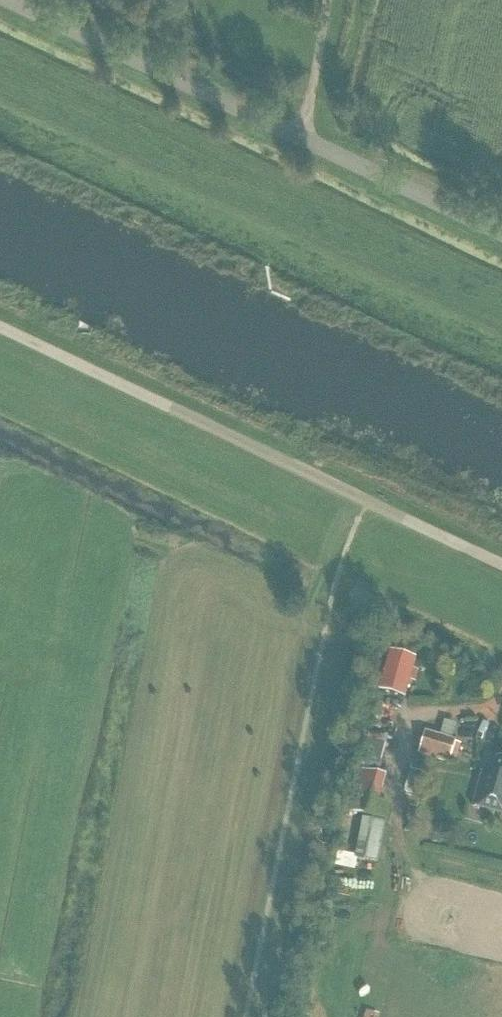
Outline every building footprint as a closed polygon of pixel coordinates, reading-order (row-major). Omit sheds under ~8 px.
[(417,681),(420,672),(414,670),(417,658),(391,651),(380,690),(406,697),(411,680),(417,681)] [(458,759),(462,746),(455,744),(456,740),(426,731),(419,753),(450,763),(452,757),(458,759)] [(497,759),(492,774),(483,772),(472,808),(501,817),(501,760),(497,759)] [(386,820),(390,804),(381,802),(387,776),(360,769),(354,794),(356,795),(352,812),(386,820)] [(362,819),(354,859),(378,864),(386,824),(362,819)] [(429,835),(433,842),(440,842),(443,835),(440,829),(433,829),(429,835)]
